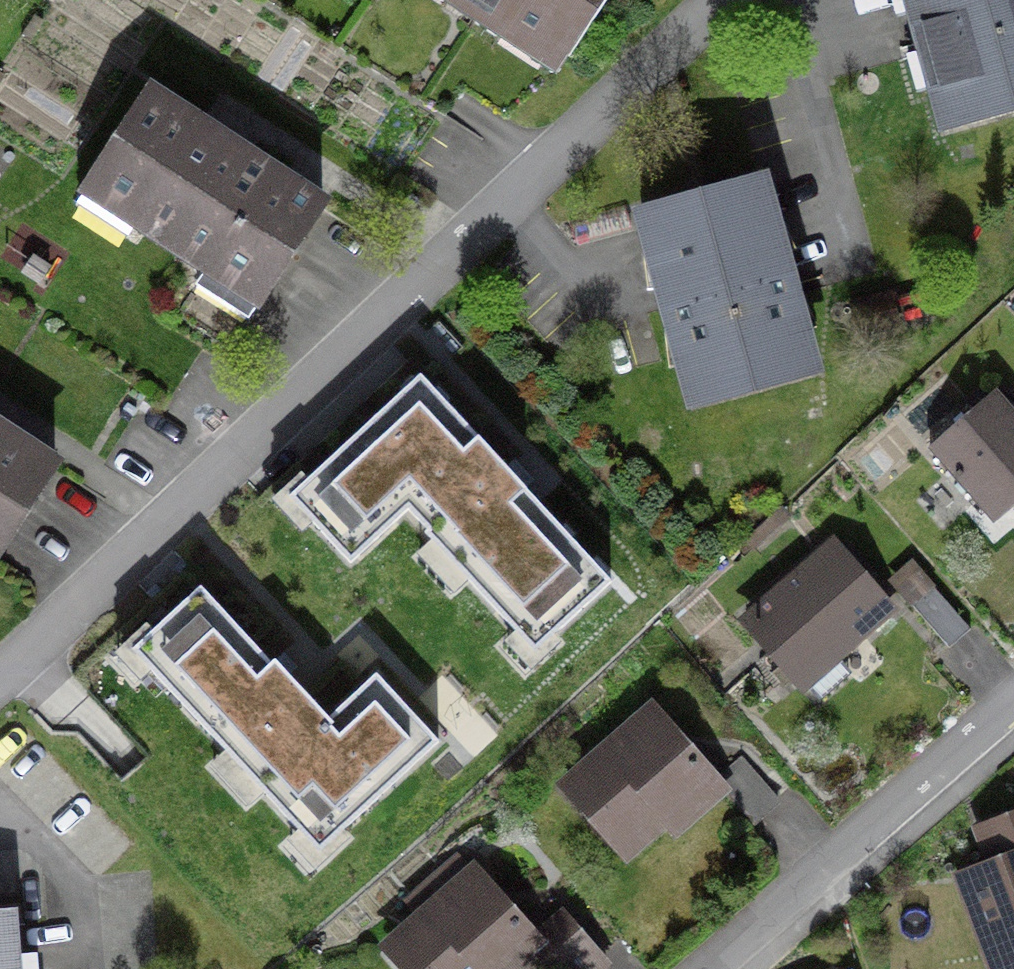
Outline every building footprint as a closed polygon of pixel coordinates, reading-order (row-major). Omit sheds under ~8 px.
[(361,11),(368,0),(345,0),(361,11)] [(602,0),(436,0),(555,75),(602,0)] [(938,142),(1013,121),(1013,0),(898,0),(938,142)] [(323,204),(150,89),(74,202),(247,317),(323,204)] [(769,178),(632,211),(681,418),(819,385),(769,178)] [(422,366),(288,489),(360,567),(411,521),(533,654),(616,577),(422,366)] [(931,454),(994,534),(1013,518),(1013,414),(1002,398),(931,454)] [(66,476),(0,431),(0,574),(66,476)] [(836,539),(737,625),(802,699),(901,613),(836,539)] [(203,582),(130,648),(327,862),(449,751),(379,675),(330,720),(203,582)] [(943,660),(972,637),(939,596),(911,619),(943,660)] [(628,879),(724,798),(648,709),(552,790),(628,879)] [(954,880),(985,968),(1013,968),(1013,860),(954,880)] [(379,950),(395,968),(526,968),(549,950),(479,866),(379,950)] [(0,910),(0,968),(21,968),(16,909),(0,910)]
